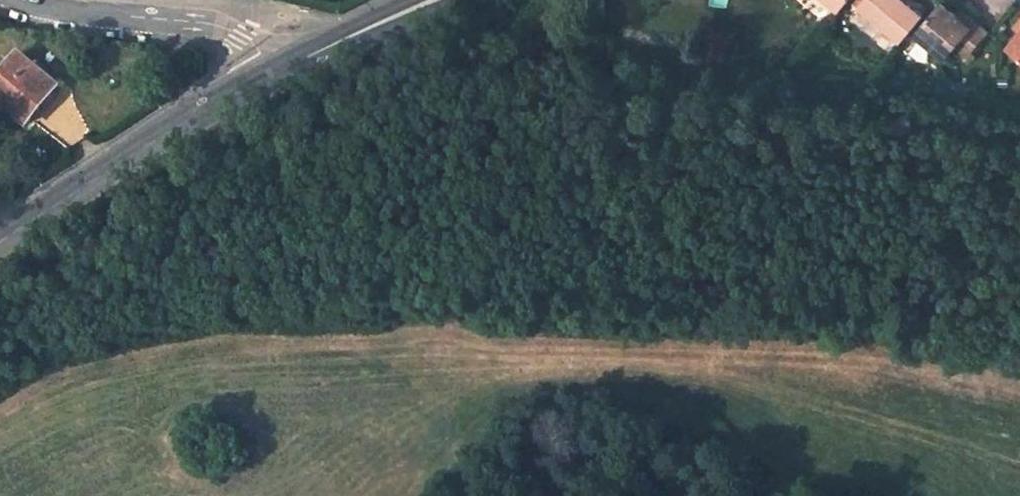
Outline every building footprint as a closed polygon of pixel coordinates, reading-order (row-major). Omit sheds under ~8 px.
[(838,13),(848,0),(823,0),(838,13)] [(859,7),(901,44),(922,16),(903,0),(865,0),(859,7)] [(968,57),(988,32),(977,23),(972,29),(942,3),(915,36),(946,61),(957,48),(968,57)] [(1010,48),(1019,57),(1019,36),(1010,48)] [(0,77),(0,101),(28,123),(59,87),(40,71),(34,65),(20,54),(0,77)] [(45,66),(38,61),(34,65),(40,71),(45,66)]
